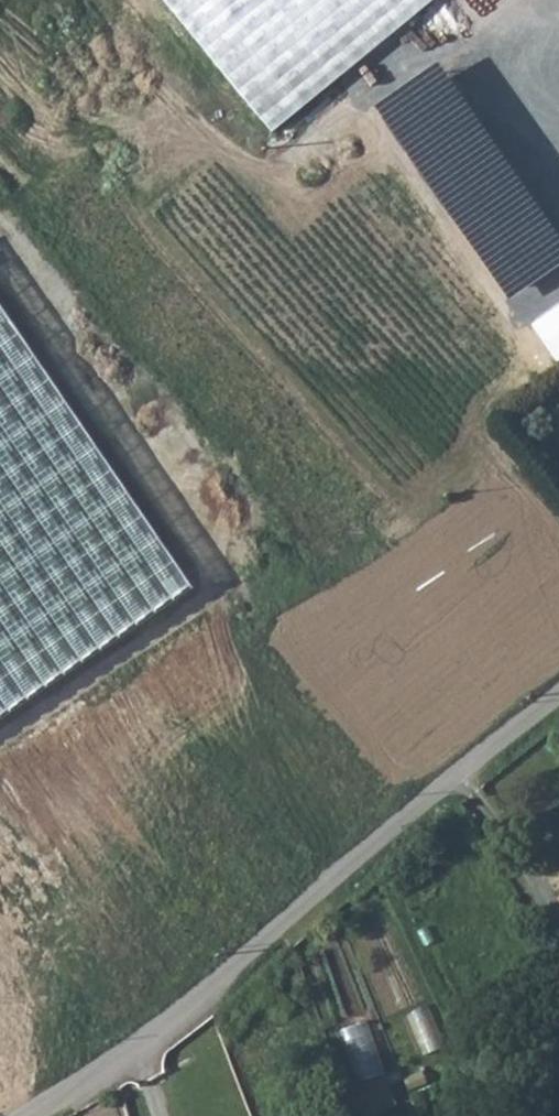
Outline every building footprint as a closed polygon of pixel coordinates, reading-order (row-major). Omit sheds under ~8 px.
[(275,126),(424,4),(429,0),(172,0),(275,126)] [(378,110),(507,299),(558,264),(558,242),(440,68),(378,110)] [(0,311),(0,716),(26,698),(189,586),(0,311)] [(350,1057),(374,1054),(370,1023),(346,1026),(350,1057)]
